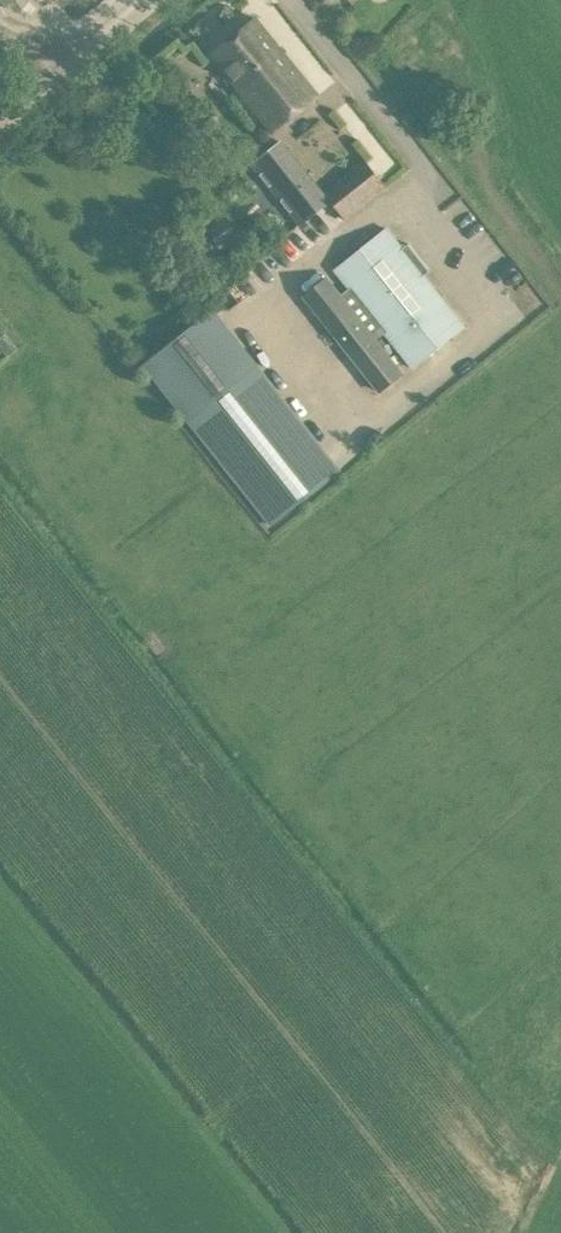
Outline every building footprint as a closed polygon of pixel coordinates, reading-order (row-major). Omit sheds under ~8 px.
[(77,15),(95,0),(65,0),(77,15)] [(318,96),(255,18),(210,54),(273,132),(318,96)] [(324,194),(282,141),(255,163),(303,223),(330,201),(345,219),(386,186),(365,160),(324,194)] [(212,235),(220,247),(238,234),(229,222),(212,235)] [(304,297),(337,337),(380,390),(403,372),(376,339),(385,332),(412,366),(464,324),(387,228),(335,270),(349,288),(341,295),(327,278),(304,297)] [(274,236),(243,262),(264,287),(295,261),(274,236)] [(144,363),(188,419),(257,365),(213,309),(144,363)]
